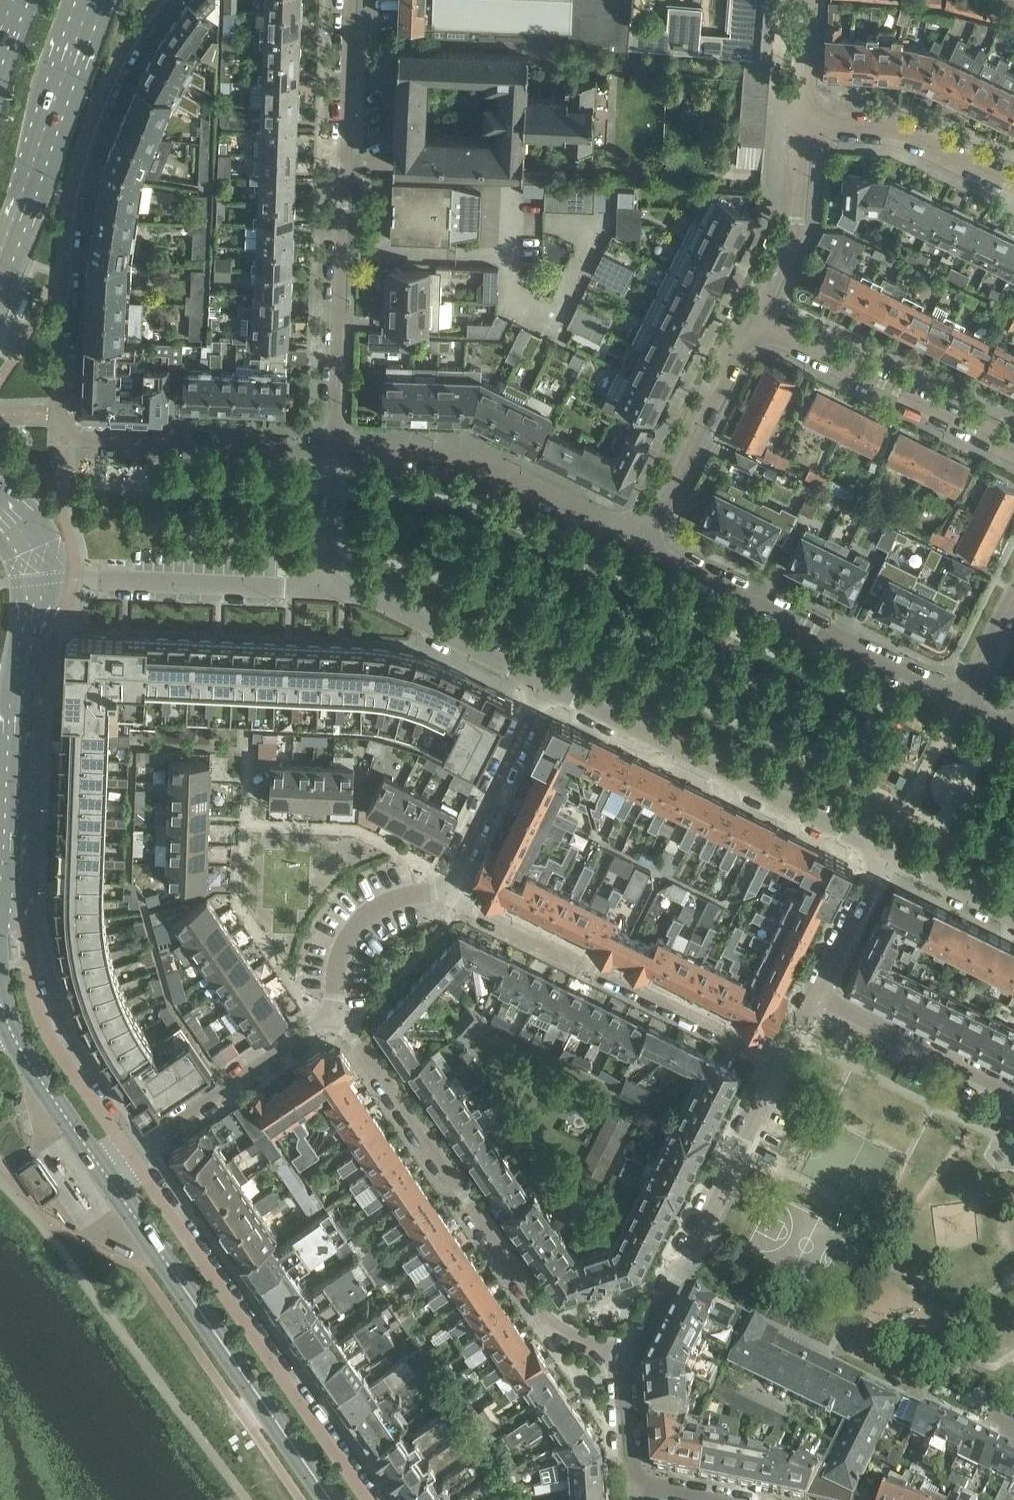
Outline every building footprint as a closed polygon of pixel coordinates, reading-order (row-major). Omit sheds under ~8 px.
[(163,37),(187,51),(210,15),(205,11),(214,0),(190,0),(164,35),(163,37)] [(223,10),(225,10),(235,11),(235,0),(223,0),(223,10)] [(265,12),(299,13),(299,11),(302,9),(302,2),(300,0),(266,0),(265,12)] [(400,22),(423,22),(424,22),(425,0),(401,0),(400,22)] [(424,22),(423,22),(423,34),(480,36),(479,41),(510,42),(510,50),(528,51),(561,53),(561,40),(569,40),(629,48),(630,31),(632,0),(425,0),(424,22)] [(727,28),(727,29),(730,29),(730,33),(730,36),(773,39),(775,17),(776,0),(729,0),(727,28)] [(959,0),(953,0),(951,7),(957,9),(959,0)] [(957,9),(963,10),(966,2),(960,0),(959,0),(957,9)] [(829,1),(828,8),(842,9),(842,2),(829,1)] [(969,12),(972,3),(966,2),(963,10),(969,12)] [(630,31),(629,48),(699,53),(701,31),(703,6),(701,6),(669,3),(668,15),(667,26),(631,24),(630,31)] [(976,14),(978,5),(972,3),(969,12),(976,14)] [(880,5),(872,4),(871,16),(879,17),(880,5)] [(976,14),(982,16),(984,7),(978,5),(976,14)] [(910,8),(901,7),(898,21),(906,23),(910,8)] [(992,18),(994,9),(988,8),(986,17),(992,18)] [(998,20),(1001,11),(994,9),(992,18),(998,20)] [(1004,22),(1007,13),(1001,11),(998,20),(1004,22)] [(265,12),(264,35),(298,36),(299,26),(301,24),(301,17),(299,15),(299,13),(265,12)] [(1004,22),(1010,23),(1013,15),(1007,13),(1004,22)] [(222,23),(222,34),(230,34),(230,23),(222,23)] [(840,25),(827,24),(823,72),(824,72),(824,74),(836,75),(836,73),(850,74),(853,39),(839,38),(840,25)] [(875,76),(877,79),(885,80),(887,77),(899,78),(902,44),(903,36),(893,36),(894,30),(878,28),(878,34),(877,41),(874,76),(875,76)] [(230,34),(222,34),(221,44),(229,44),(230,34)] [(852,77),(860,78),(862,75),(874,76),(877,41),(878,34),(867,34),(866,40),(853,39),(850,74),(851,74),(852,77)] [(264,35),(263,58),(298,60),(298,58),(300,56),(300,49),(298,46),(298,36),(264,35)] [(163,37),(151,59),(182,76),(203,88),(202,76),(187,68),(194,54),(187,51),(163,37)] [(900,81),(911,83),(911,81),(921,83),(936,52),(941,42),(934,38),(929,50),(902,44),(899,78),(901,78),(900,81)] [(949,58),(936,52),(921,83),(923,84),(922,86),(932,91),(933,88),(943,93),(963,51),(967,42),(959,38),(949,58)] [(211,39),(200,55),(213,62),(217,64),(217,57),(217,39),(214,39),(211,39)] [(595,79),(567,78),(567,94),(527,92),(528,51),(510,50),(399,45),(394,165),(505,170),(504,180),(524,181),(545,182),(555,182),(555,170),(523,169),(525,130),(565,131),(564,147),(592,149),(595,79)] [(744,47),(743,57),(745,57),(771,59),(772,49),(744,47)] [(975,57),(963,51),(943,93),(944,94),(943,96),(952,101),(954,98),(964,103),(984,61),(988,52),(979,48),(975,57)] [(745,57),(743,78),(770,80),(771,59),(745,57)] [(263,58),(262,82),(297,83),(297,73),(300,71),(300,64),(298,61),(298,60),(263,58)] [(964,103),(965,103),(963,106),(973,111),(975,108),(984,113),(1004,71),(1009,62),(1000,58),(996,67),(984,61),(964,103)] [(175,89),(182,76),(151,59),(137,83),(136,86),(171,99),(197,113),(198,101),(175,89)] [(222,69),(222,80),(230,81),(230,69),(222,69)] [(1004,71),(984,113),(985,113),(984,116),(994,121),(995,118),(1005,123),(1013,104),(1013,75),(1004,71)] [(743,78),(742,103),(768,105),(770,80),(743,78)] [(229,91),(230,81),(222,80),(221,90),(229,91)] [(252,92),(251,105),(261,105),(296,106),(296,105),(298,102),(299,95),(296,93),(297,83),(262,82),(252,81),(252,92)] [(106,158),(102,174),(138,180),(139,176),(140,174),(159,177),(174,139),(162,137),(170,115),(165,113),(171,99),(136,86),(122,120),(106,158)] [(742,103),(740,128),(765,130),(768,105),(742,103)] [(1005,123),(1006,123),(1005,126),(1013,130),(1013,104),(1005,123)] [(252,118),(251,128),(261,128),(295,129),(296,119),(298,117),(298,109),(296,107),(296,106),(261,105),(261,119),(252,118)] [(221,110),(221,124),(223,126),(229,127),(230,110),(221,110)] [(199,179),(208,179),(210,119),(201,115),(199,179)] [(254,131),(254,141),(260,141),(260,152),(294,153),(294,151),(297,149),(297,142),(295,139),(295,129),(261,128),(260,132),(254,131)] [(740,128),(738,142),(764,144),(765,130),(740,128)] [(228,140),(220,139),(220,150),(228,150),(228,140)] [(738,142),(737,164),(762,167),(764,144),(738,142)] [(259,178),(259,175),(294,176),(294,166),(296,164),(296,157),(294,154),(294,153),(260,152),(259,169),(250,168),(249,177),(259,178)] [(219,165),(218,176),(230,176),(230,166),(219,165)] [(126,258),(130,232),(136,233),(138,221),(139,209),(134,208),(138,180),(102,174),(96,216),(90,256),(126,261),(126,258)] [(838,219),(837,221),(845,225),(853,229),(858,220),(858,212),(867,213),(870,177),(870,176),(847,174),(846,178),(843,180),(842,187),(845,190),(844,205),(844,206),(844,209),(839,220),(838,219)] [(900,183),(890,178),(886,178),(883,174),(877,174),(874,177),(870,177),(867,213),(877,213),(884,217),(900,183)] [(246,177),(245,187),(258,188),(258,199),(293,201),(293,199),(295,197),(295,190),(293,187),(294,176),(259,175),(259,178),(249,177),(246,177)] [(226,187),(226,177),(218,177),(218,187),(226,187)] [(481,192),(453,185),(453,182),(393,180),(392,201),(394,201),(394,205),(389,204),(388,214),(393,214),(393,218),(391,218),(391,239),(450,242),(450,239),(479,234),(481,192)] [(523,194),(545,195),(545,183),(545,182),(524,181),(523,194)] [(558,183),(545,183),(545,195),(544,209),(557,209),(558,183)] [(570,184),(558,183),(557,209),(569,210),(570,184)] [(907,222),(920,193),(922,190),(913,186),(909,188),(900,183),(884,217),(893,221),(895,216),(907,222)] [(582,210),(583,184),(570,184),(569,210),(582,210)] [(582,210),(594,211),(595,185),(583,184),(582,210)] [(708,189),(694,217),(705,222),(704,223),(742,242),(750,225),(755,216),(749,213),(738,207),(748,190),(708,189)] [(638,207),(638,191),(618,190),(617,206),(638,207)] [(922,190),(920,193),(907,222),(918,227),(916,232),(925,237),(941,203),(932,199),(931,195),(922,190)] [(193,232),(192,257),(205,258),(207,194),(198,194),(197,223),(189,222),(188,231),(193,232)] [(258,199),(257,222),(292,224),(292,214),(295,212),(295,205),(293,202),(293,201),(258,199)] [(950,208),(941,203),(925,237),(934,241),(937,236),(948,242),(962,213),(963,210),(954,206),(950,208)] [(641,224),(642,207),(617,206),(617,223),(641,224)] [(963,210),(962,213),(948,242),(959,247),(957,252),(966,256),(982,223),(973,218),(972,214),(963,210)] [(217,221),(225,221),(225,212),(217,212),(217,221)] [(681,243),(727,266),(732,257),(734,258),(742,242),(704,223),(705,222),(694,217),(681,243)] [(225,221),(217,221),(216,233),(224,233),(225,221)] [(257,222),(256,245),(291,247),(291,245),(293,243),(294,236),(292,233),(292,224),(257,222)] [(617,223),(616,236),(640,237),(641,224),(617,223)] [(991,227),(982,223),(966,256),(976,261),(978,256),(989,262),(1003,233),(1005,230),(995,225),(991,227)] [(873,239),(877,231),(868,226),(864,234),(873,239)] [(860,251),(865,241),(843,231),(826,229),(822,238),(836,245),(828,262),(826,261),(820,272),(823,273),(814,291),(835,302),(850,271),(860,251)] [(1003,233),(989,262),(1001,267),(998,272),(1008,276),(1013,263),(1013,238),(1013,234),(1005,230),(1003,233)] [(886,235),(877,231),(873,239),(882,243),(886,235)] [(727,266),(681,243),(669,268),(717,292),(718,291),(716,290),(727,266)] [(256,245),(255,268),(290,270),(290,260),(293,258),(293,251),(291,248),(291,247),(256,245)] [(909,246),(905,254),(914,259),(918,251),(909,246)] [(885,251),(876,247),(872,254),(882,259),(885,251)] [(885,251),(882,259),(891,264),(895,256),(885,251)] [(928,255),(918,251),(914,259),(924,263),(928,255)] [(86,338),(143,341),(144,304),(129,303),(130,289),(125,289),(126,261),(90,256),(86,338)] [(215,267),(223,267),(230,267),(230,258),(215,258),(215,267)] [(598,264),(592,275),(624,291),(630,280),(619,275),(598,264)] [(619,275),(630,280),(635,269),(624,264),(619,275)] [(383,283),(383,285),(384,285),(383,297),(440,299),(441,283),(445,283),(450,278),(450,266),(437,265),(436,270),(390,269),(389,279),(384,279),(384,283),(383,283)] [(956,279),(959,271),(950,266),(946,275),(956,279)] [(214,279),(229,280),(230,267),(223,267),(215,267),(214,279)] [(483,267),(483,280),(498,281),(498,267),(483,267)] [(927,272),(917,267),(914,275),(923,279),(927,272)] [(255,268),(254,291),(289,293),(289,291),(292,289),(292,281),(290,279),(290,270),(255,268)] [(717,292),(669,268),(656,293),(703,316),(702,317),(704,318),(713,300),(711,299),(715,292),(717,293),(717,292)] [(202,339),(205,269),(192,269),(191,295),(186,295),(186,312),(190,312),(189,338),(202,339)] [(850,271),(835,302),(844,306),(846,304),(857,310),(872,278),(863,273),(861,276),(850,271)] [(969,275),(959,271),(956,279),(965,283),(969,275)] [(927,272),(923,279),(932,284),(936,276),(927,272)] [(872,278),(857,310),(867,315),(867,318),(876,322),(896,283),(896,282),(885,277),(882,282),(872,278)] [(896,283),(876,322),(885,327),(887,325),(898,330),(914,298),(905,293),(907,288),(896,283)] [(968,292),(959,287),(955,295),(964,299),(968,292)] [(997,299),(1001,291),(991,287),(988,295),(997,299)] [(238,303),(238,314),(240,314),(289,316),(289,306),(291,304),(292,296),(289,294),(289,293),(254,291),(254,305),(247,304),(247,303),(238,303)] [(1010,296),(1001,291),(997,299),(1006,304),(1010,296)] [(210,304),(219,304),(219,293),(210,292),(210,304)] [(978,296),(968,292),(964,299),(974,304),(978,296)] [(703,316),(656,293),(644,318),(690,341),(702,317),(703,316)] [(388,326),(439,328),(440,299),(383,297),(383,309),(382,309),(382,311),(383,311),(382,316),(388,316),(388,326)] [(908,335),(908,338),(917,343),(933,312),(922,306),(923,303),(914,298),(898,330),(908,335)] [(578,304),(572,315),(594,325),(605,331),(610,320),(599,315),(578,304)] [(933,312),(917,343),(926,347),(929,345),(939,351),(955,318),(946,314),(948,310),(937,304),(933,312)] [(1006,320),(1009,312),(999,307),(995,315),(1006,320)] [(1009,312),(1006,320),(1004,324),(1013,328),(1013,326),(1013,314),(1009,312)] [(232,329),(232,341),(237,341),(288,343),(288,332),(288,329),(288,328),(291,328),(292,318),(289,317),(289,316),(240,314),(240,330),(232,329)] [(496,314),(492,323),(468,322),(467,334),(499,336),(507,319),(496,314)] [(644,318),(632,343),(642,349),(680,367),(688,350),(686,349),(690,341),(644,318)] [(949,356),(950,359),(959,363),(974,332),(963,326),(965,323),(955,318),(939,351),(949,356)] [(594,325),(589,336),(599,341),(605,331),(594,325)] [(960,361),(959,363),(968,367),(970,366),(980,371),(998,336),(997,336),(997,338),(987,333),(988,331),(986,327),(983,325),(978,326),(975,332),(974,332),(960,361)] [(369,331),(369,348),(396,349),(409,350),(409,337),(409,332),(369,331)] [(980,371),(990,376),(989,378),(999,383),(1000,381),(1002,382),(1013,357),(1013,350),(1005,346),(1007,341),(998,336),(980,371)] [(131,361),(138,361),(138,357),(142,358),(143,341),(86,338),(85,366),(118,367),(130,368),(131,361)] [(427,350),(439,350),(439,338),(427,338),(427,350)] [(439,350),(451,350),(451,338),(439,338),(439,350)] [(168,353),(167,365),(181,366),(182,342),(155,341),(154,353),(168,353)] [(262,359),(261,359),(260,409),(271,410),(271,412),(282,413),(282,410),(285,410),(287,347),(263,346),(262,359)] [(505,358),(516,363),(521,352),(510,347),(505,358)] [(642,349),(630,374),(667,392),(676,375),(674,374),(677,367),(679,368),(680,367),(642,349)] [(212,351),(212,357),(210,407),(220,408),(220,410),(231,411),(232,408),(234,408),(236,372),(222,371),(222,351),(212,351)] [(516,363),(527,368),(532,358),(521,352),(516,363)] [(574,352),(568,363),(579,368),(585,357),(574,352)] [(198,407),(210,407),(212,357),(203,356),(202,371),(185,370),(184,406),(187,406),(187,409),(198,409),(198,407)] [(1002,382),(1013,387),(1013,357),(1002,382)] [(236,372),(234,408),(237,408),(237,411),(248,411),(248,409),(260,409),(261,359),(255,359),(252,359),(252,365),(236,365),(236,372)] [(410,417),(411,377),(413,377),(414,365),(386,364),(385,394),(379,394),(379,414),(385,414),(385,416),(410,417)] [(410,417),(410,419),(427,419),(427,417),(436,418),(438,366),(414,365),(413,377),(411,377),(410,417)] [(85,366),(84,408),(89,414),(116,415),(118,367),(85,366)] [(465,367),(438,366),(436,418),(435,420),(453,420),(453,418),(462,419),(463,379),(464,379),(465,367)] [(145,368),(130,368),(118,367),(116,415),(143,416),(145,368)] [(463,379),(462,418),(471,419),(485,426),(502,391),(481,380),(481,368),(465,367),(464,379),(463,379)] [(767,367),(749,402),(777,416),(794,381),(767,367)] [(145,368),(143,416),(168,418),(170,369),(145,368)] [(608,395),(602,406),(631,420),(633,420),(633,421),(636,423),(642,411),(655,418),(663,400),(661,399),(665,392),(667,393),(667,392),(630,374),(619,368),(607,394),(608,395)] [(485,426),(493,430),(492,432),(507,439),(531,391),(508,380),(502,391),(485,426)] [(554,403),(531,391),(507,439),(521,446),(522,444),(531,449),(554,403)] [(803,419),(838,436),(852,409),(817,392),(803,419)] [(759,451),(777,416),(749,402),(732,437),(759,451)] [(852,409),(838,436),(873,453),(887,426),(852,409)] [(548,431),(537,453),(623,496),(655,432),(636,423),(633,421),(618,451),(614,450),(611,456),(585,443),(582,447),(548,431)] [(886,460),(921,477),(935,450),(900,433),(886,460)] [(763,457),(774,462),(778,453),(768,448),(763,457)] [(757,460),(735,450),(730,460),(752,471),(757,460)] [(935,450),(921,477),(956,494),(970,467),(935,450)] [(789,458),(778,453),(774,462),(784,467),(789,458)] [(873,470),(878,461),(872,458),(868,467),(873,470)] [(777,470),(767,465),(763,472),(774,477),(777,470)] [(805,477),(816,483),(820,473),(810,468),(805,477)] [(816,483),(826,488),(831,479),(820,473),(816,483)] [(975,514),(1002,527),(1013,503),(1013,489),(993,479),(975,514)] [(797,488),(807,494),(811,486),(800,481),(797,488)] [(699,522),(709,527),(709,530),(716,533),(719,532),(721,533),(736,501),(743,488),(732,483),(729,489),(719,484),(699,522)] [(811,486),(807,494),(799,510),(811,516),(819,500),(818,499),(822,492),(811,486)] [(736,501),(721,533),(722,533),(722,536),(730,540),(732,538),(741,543),(759,508),(761,503),(741,493),(736,501)] [(759,508),(741,543),(743,544),(743,547),(750,550),(753,548),(763,553),(771,537),(783,543),(798,513),(784,506),(782,510),(762,501),(761,503),(759,508)] [(865,513),(854,508),(851,515),(861,520),(865,513)] [(899,524),(903,514),(892,509),(888,518),(899,524)] [(899,524),(909,529),(914,519),(903,514),(899,524)] [(1002,527),(975,514),(958,549),(985,562),(1002,527)] [(887,524),(884,531),(883,531),(876,544),(888,549),(894,537),(898,529),(887,524)] [(806,527),(787,565),(796,570),(796,573),(803,576),(806,575),(808,576),(824,544),(827,537),(817,532),(806,527)] [(905,542),(909,535),(898,529),(894,537),(905,542)] [(940,544),(945,535),(934,529),(929,539),(940,544)] [(824,544),(808,576),(809,576),(810,579),(817,583),(820,581),(829,586),(849,546),(828,535),(827,537),(824,544)] [(955,540),(945,535),(940,544),(950,549),(955,540)] [(849,546),(829,586),(830,587),(830,590),(838,593),(840,591),(850,596),(869,558),(858,552),(855,560),(845,555),(849,546)] [(941,551),(931,546),(923,562),(933,567),(941,551)] [(884,613),(884,616),(891,619),(894,618),(896,618),(913,584),(918,574),(918,573),(885,556),(870,586),(882,592),(874,608),(884,613)] [(952,556),(947,567),(968,577),(973,567),(952,556)] [(972,583),(979,586),(983,578),(976,574),(972,583)] [(913,584),(896,618),(904,623),(905,626),(912,630),(915,628),(916,629),(932,597),(937,587),(916,576),(913,584)] [(932,597),(916,629),(918,630),(918,633),(925,636),(928,634),(937,639),(956,601),(958,597),(937,587),(932,597)] [(64,692),(63,716),(110,718),(155,720),(198,722),(306,727),(361,730),(378,731),(395,735),(411,740),(429,748),(430,748),(477,772),(489,749),(497,732),(509,709),(514,699),(505,694),(486,684),(466,674),(442,663),(417,654),(391,649),(365,646),(147,636),(124,635),(124,636),(81,634),(75,634),(73,634),(67,640),(67,642),(66,648),(64,692)] [(109,735),(110,718),(63,716),(57,876),(57,901),(58,921),(60,941),(64,961),(70,980),(76,999),(84,1018),(93,1036),(103,1054),(114,1071),(116,1073),(125,1086),(138,1106),(145,1115),(154,1108),(154,1109),(212,1069),(181,1024),(153,1043),(143,1029),(134,1014),(127,999),(120,983),(115,967),(110,950),(107,933),(105,916),(104,899),(104,882),(104,865),(105,857),(106,825),(106,816),(107,784),(108,776),(109,743),(109,735)] [(551,722),(539,746),(558,755),(572,726),(558,719),(551,722)] [(591,736),(572,726),(558,755),(566,759),(567,757),(578,762),(591,736)] [(270,803),(291,804),(292,764),(276,763),(277,732),(253,731),(253,741),(259,741),(258,768),(271,768),(270,803)] [(301,742),(314,743),(314,734),(302,734),(301,742)] [(314,734),(314,743),(326,744),(327,735),(314,734)] [(119,735),(109,735),(109,743),(119,743),(119,735)] [(119,743),(130,744),(130,735),(119,735),(119,743)] [(579,766),(586,769),(584,773),(592,777),(608,744),(591,736),(578,762),(580,763),(579,766)] [(366,748),(375,751),(378,740),(369,737),(366,748)] [(378,740),(375,751),(383,754),(387,742),(378,740)] [(592,777),(593,778),(595,774),(607,780),(611,782),(625,752),(608,744),(592,777)] [(566,759),(558,755),(539,746),(531,762),(563,777),(569,764),(565,762),(566,759)] [(137,750),(136,759),(149,760),(149,750),(137,750)] [(607,780),(597,800),(596,802),(597,803),(595,807),(590,805),(592,813),(599,816),(615,784),(627,790),(641,761),(625,752),(611,782),(607,780)] [(438,761),(428,756),(423,764),(434,770),(438,761)] [(171,760),(170,781),(209,782),(210,762),(171,760)] [(438,761),(434,770),(445,776),(450,767),(438,761)] [(635,793),(645,798),(659,769),(641,761),(627,790),(616,812),(624,816),(635,793)] [(540,766),(533,780),(566,796),(568,792),(564,790),(568,783),(579,788),(577,781),(570,777),(568,781),(562,778),(563,777),(531,762),(540,766)] [(313,765),(292,764),(291,804),(311,805),(313,765)] [(311,805),(332,805),(333,766),(313,765),(311,805)] [(355,767),(333,766),(332,805),(353,806),(355,767)] [(667,809),(663,807),(677,778),(659,769),(645,798),(659,805),(648,827),(656,831),(667,809)] [(469,793),(475,781),(456,771),(450,783),(469,793)] [(385,820),(403,785),(384,775),(366,810),(385,820)] [(118,776),(108,776),(107,784),(117,784),(118,776)] [(117,784),(128,785),(128,776),(118,776),(117,784)] [(667,809),(680,815),(694,786),(677,778),(663,807),(667,809)] [(533,780),(525,796),(554,811),(560,799),(564,801),(566,796),(533,780)] [(209,803),(209,782),(170,781),(169,801),(209,803)] [(590,796),(593,789),(583,784),(585,794),(590,796)] [(403,829),(421,794),(403,785),(385,820),(403,829)] [(680,815),(691,821),(695,823),(710,794),(694,786),(680,815)] [(135,789),(135,800),(144,801),(144,789),(135,789)] [(421,839),(439,803),(421,794),(403,829),(421,839)] [(711,831),(715,832),(729,804),(710,794),(695,823),(691,821),(680,843),(688,847),(699,825),(711,831)] [(525,796),(516,815),(561,837),(566,826),(573,829),(577,822),(554,811),(525,796)] [(586,802),(580,799),(577,805),(587,810),(586,802)] [(143,814),(144,801),(135,800),(134,814),(143,814)] [(169,801),(168,822),(208,823),(209,803),(169,801)] [(421,839),(440,848),(458,813),(439,803),(421,839)] [(719,835),(731,840),(745,812),(729,804),(715,832),(711,831),(700,853),(708,857),(719,835)] [(749,849),(763,821),(745,812),(731,840),(720,863),(728,867),(739,845),(749,849)] [(556,845),(561,837),(516,815),(509,830),(538,844),(541,838),(556,845)] [(116,817),(106,816),(106,825),(116,825),(116,817)] [(116,825),(126,825),(127,817),(116,817),(116,825)] [(771,860),(767,858),(781,830),(763,821),(749,849),(763,856),(744,896),(756,892),(771,860)] [(207,844),(208,823),(168,822),(168,843),(207,844)] [(133,841),(142,842),(143,829),(134,829),(133,841)] [(525,864),(527,865),(530,861),(538,844),(509,830),(498,851),(525,864)] [(801,872),(802,872),(815,846),(781,830),(767,858),(771,860),(783,866),(781,870),(785,872),(787,868),(799,874),(801,872)] [(133,841),(133,854),(142,854),(142,842),(133,841)] [(537,877),(522,906),(540,914),(554,886),(546,882),(548,877),(552,867),(565,874),(577,850),(579,846),(571,842),(567,851),(561,861),(550,855),(546,863),(544,862),(530,861),(527,865),(529,866),(542,867),(537,877)] [(168,843),(167,863),(206,864),(207,844),(168,843)] [(813,878),(812,881),(839,894),(851,870),(848,863),(815,846),(802,872),(813,878)] [(511,878),(516,869),(520,872),(525,864),(498,851),(497,854),(488,849),(481,863),(511,878)] [(659,857),(655,866),(663,870),(673,875),(678,864),(671,861),(674,854),(663,849),(659,857)] [(615,853),(608,867),(626,875),(627,876),(633,864),(634,862),(632,862),(615,853)] [(105,857),(104,865),(114,866),(115,858),(105,857)] [(114,866),(125,866),(125,858),(115,858),(114,866)] [(206,886),(206,864),(167,863),(166,884),(206,886)] [(507,898),(516,880),(511,878),(481,863),(473,880),(481,884),(478,891),(479,891),(477,895),(498,906),(502,899),(506,901),(507,898)] [(585,863),(582,871),(590,875),(593,867),(589,865),(585,863)] [(635,865),(623,891),(638,899),(650,872),(635,865)] [(556,922),(575,931),(589,903),(578,898),(590,875),(582,871),(570,894),(556,922)] [(522,906),(537,877),(528,872),(522,883),(516,880),(507,898),(522,906)] [(558,877),(554,886),(540,914),(556,922),(570,894),(558,888),(562,879),(558,877)] [(773,887),(782,883),(772,878),(768,884),(773,887)] [(831,910),(839,894),(812,881),(811,883),(807,881),(803,889),(799,887),(796,888),(789,884),(781,888),(792,893),(793,891),(831,910)] [(661,887),(660,890),(684,902),(689,890),(675,883),(661,887)] [(919,938),(920,934),(934,905),(895,886),(879,918),(893,925),(919,938)] [(613,887),(610,894),(618,898),(622,891),(618,889),(614,887),(613,887)] [(575,931),(593,940),(607,912),(607,911),(610,904),(614,905),(618,898),(610,894),(609,896),(595,889),(589,903),(575,931)] [(772,894),(771,893),(764,889),(761,895),(769,900),(772,894)] [(785,899),(783,902),(816,919),(822,906),(831,911),(831,910),(793,891),(792,893),(788,901),(785,899)] [(148,905),(160,902),(158,893),(145,896),(148,905)] [(136,897),(129,899),(129,906),(140,906),(139,900),(136,897)] [(219,917),(207,899),(174,922),(186,939),(219,917)] [(690,936),(684,949),(670,978),(689,988),(703,959),(718,929),(713,926),(723,906),(708,899),(705,905),(701,915),(698,919),(710,925),(701,942),(690,936)] [(784,909),(779,920),(808,935),(816,919),(783,902),(781,907),(784,909)] [(686,903),(679,917),(688,922),(696,907),(686,903)] [(1000,938),(934,905),(920,934),(938,943),(934,951),(944,956),(946,952),(962,960),(960,964),(966,966),(970,958),(986,966),(1000,938)] [(769,940),(798,954),(808,935),(779,920),(756,909),(752,917),(775,929),(769,940)] [(150,912),(153,925),(162,922),(159,910),(150,912)] [(650,945),(627,934),(614,928),(616,923),(612,921),(615,916),(607,912),(593,940),(592,943),(597,945),(593,953),(611,962),(613,957),(625,962),(627,963),(625,968),(642,977),(646,970),(651,972),(652,970),(666,941),(659,937),(656,943),(652,941),(650,945)] [(231,934),(219,917),(186,939),(175,947),(181,957),(193,949),(198,956),(231,934)] [(674,917),(671,924),(679,928),(682,921),(678,919),(674,917)] [(879,918),(861,954),(877,962),(880,954),(886,957),(889,956),(897,939),(897,937),(889,933),(893,925),(879,918)] [(146,927),(144,919),(134,922),(136,930),(146,927)] [(742,966),(752,976),(754,971),(744,961),(742,960),(746,952),(734,946),(744,927),(736,923),(722,951),(735,957),(730,967),(734,969),(732,973),(719,967),(705,996),(722,1005),(737,976),(742,966)] [(652,970),(670,978),(684,949),(671,943),(679,928),(671,924),(667,931),(671,933),(667,941),(666,941),(652,970)] [(136,930),(138,937),(148,934),(146,927),(136,930)] [(460,932),(439,955),(454,968),(452,971),(459,976),(456,979),(459,982),(460,980),(462,982),(472,971),(470,970),(472,968),(471,961),(469,960),(478,941),(460,932)] [(765,948),(762,955),(791,969),(798,954),(769,940),(754,932),(750,941),(765,948)] [(231,934),(198,956),(209,973),(242,951),(231,934)] [(1000,938),(986,966),(1003,974),(999,982),(1009,988),(1011,984),(1013,985),(1013,944),(1000,938)] [(478,941),(469,960),(499,975),(508,956),(478,941)] [(910,955),(916,958),(922,946),(916,943),(912,951),(910,955)] [(160,948),(163,961),(172,958),(169,946),(160,948)] [(142,950),(144,957),(154,955),(152,947),(142,950)] [(910,955),(912,951),(905,948),(900,956),(908,960),(910,955)] [(209,973),(221,990),(254,968),(242,951),(209,973)] [(845,987),(887,1008),(904,975),(877,962),(861,954),(845,987)] [(156,962),(154,955),(144,957),(146,965),(156,962)] [(439,955),(417,980),(432,993),(444,980),(454,988),(459,982),(456,979),(459,976),(452,971),(454,968),(439,955)] [(754,971),(783,985),(791,969),(762,955),(754,971)] [(499,975),(494,985),(505,991),(500,1001),(502,1002),(507,1005),(512,995),(514,996),(527,968),(508,959),(509,956),(508,956),(499,975)] [(703,959),(689,988),(693,990),(705,996),(719,967),(723,959),(719,957),(715,965),(703,959)] [(221,990),(232,1007),(265,984),(254,968),(221,990)] [(547,978),(527,968),(514,996),(534,1006),(547,978)] [(179,969),(167,973),(175,1001),(187,998),(179,969)] [(746,980),(740,991),(747,994),(781,1011),(786,1003),(777,998),(783,985),(754,971),(752,976),(746,980)] [(969,984),(981,990),(987,978),(975,972),(969,984)] [(887,1008),(930,1029),(946,996),(904,975),(887,1008)] [(150,979),(152,985),(162,983),(160,976),(150,979)] [(740,991),(746,980),(737,976),(722,1005),(738,1013),(747,994),(740,991)] [(534,1006),(554,1016),(567,988),(547,978),(534,1006)] [(395,1004),(410,1018),(432,993),(417,980),(395,1004)] [(154,994),(164,991),(162,983),(152,985),(154,994)] [(265,984),(232,1007),(244,1024),(277,1002),(265,984)] [(574,1026),(587,998),(567,988),(554,1016),(543,1036),(552,1040),(562,1020),(574,1026)] [(773,1029),(781,1011),(747,994),(738,1013),(733,1022),(758,1035),(760,1031),(761,1032),(765,1025),(773,1029)] [(946,996),(930,1029),(972,1050),(989,1017),(946,996)] [(574,1026),(593,1036),(607,1008),(587,998),(574,1026)] [(288,1019),(277,1002),(244,1024),(256,1041),(288,1019)] [(172,1011),(167,1004),(159,1010),(163,1016),(172,1011)] [(400,1028),(410,1018),(395,1004),(375,1027),(386,1043),(403,1032),(400,1028)] [(467,1007),(459,1016),(450,1027),(450,1028),(463,1039),(481,1019),(467,1007)] [(607,1008),(593,1036),(605,1042),(602,1049),(610,1053),(613,1046),(627,1018),(607,1008)] [(163,1016),(168,1023),(176,1017),(172,1011),(163,1016)] [(496,1012),(491,1020),(507,1028),(512,1020),(496,1012)] [(196,1032),(204,1026),(197,1016),(189,1022),(196,1032)] [(1013,1070),(1013,1030),(989,1017),(972,1050),(1013,1070)] [(647,1028),(646,1028),(627,1018),(613,1046),(633,1056),(640,1044),(639,1044),(647,1028)] [(640,1044),(635,1054),(649,1061),(654,1051),(668,1058),(677,1040),(648,1025),(646,1028),(647,1028),(639,1044),(640,1044)] [(211,1037),(204,1026),(196,1032),(203,1043),(211,1037)] [(519,1034),(518,1036),(530,1042),(531,1040),(535,1032),(523,1026),(519,1034)] [(422,1060),(421,1060),(403,1032),(386,1043),(405,1072),(408,1070),(422,1060)] [(535,1032),(531,1040),(547,1048),(552,1040),(543,1036),(535,1032)] [(699,1071),(700,1071),(708,1055),(677,1040),(668,1058),(686,1067),(687,1065),(699,1071)] [(564,1046),(560,1055),(571,1060),(587,1068),(591,1060),(575,1052),(564,1046)] [(325,1047),(312,1056),(330,1083),(328,1084),(331,1089),(347,1078),(349,1077),(346,1073),(354,1068),(341,1048),(337,1050),(336,1050),(330,1054),(325,1047)] [(477,1064),(467,1049),(459,1054),(469,1069),(477,1064)] [(219,1066),(226,1061),(219,1050),(212,1055),(219,1066)] [(419,1088),(450,1067),(448,1063),(441,1067),(431,1053),(421,1060),(422,1060),(408,1070),(419,1088)] [(740,1071),(708,1055),(700,1071),(732,1087),(740,1071)] [(306,1072),(302,1074),(318,1098),(323,1094),(320,1090),(328,1084),(330,1083),(312,1056),(301,1063),(306,1072)] [(453,1071),(450,1067),(419,1088),(434,1110),(459,1093),(446,1075),(453,1071)] [(732,1087),(700,1071),(699,1071),(693,1083),(711,1092),(709,1096),(724,1104),(732,1087)] [(318,1098),(302,1074),(287,1085),(305,1111),(318,1103),(316,1099),(318,1098)] [(641,1106),(649,1090),(626,1077),(617,1093),(641,1106)] [(319,1118),(318,1126),(326,1127),(326,1125),(332,1121),(330,1118),(334,1115),(344,1108),(341,1103),(357,1092),(352,1084),(347,1078),(331,1089),(335,1095),(325,1102),(330,1110),(319,1118)] [(710,1132),(724,1104),(709,1096),(711,1092),(693,1083),(677,1116),(710,1132)] [(287,1085),(272,1095),(290,1122),(291,1121),(300,1135),(298,1136),(297,1142),(302,1149),(292,1156),(300,1168),(319,1156),(318,1154),(304,1134),(309,1131),(298,1116),(305,1111),(287,1085)] [(266,1096),(262,1089),(251,1097),(275,1132),(290,1122),(272,1095),(271,1096),(266,1096)] [(500,1098),(495,1091),(488,1096),(493,1103),(500,1098)] [(344,1108),(334,1115),(341,1126),(368,1108),(357,1092),(341,1103),(344,1108)] [(481,1111),(478,1106),(471,1111),(459,1093),(434,1110),(450,1132),(474,1116),(481,1111)] [(268,1131),(246,1100),(234,1109),(256,1140),(268,1131)] [(341,1126),(334,1132),(336,1136),(344,1130),(352,1142),(379,1124),(372,1114),(368,1108),(341,1126)] [(519,1126),(509,1111),(502,1116),(512,1131),(519,1126)] [(581,1168),(602,1178),(630,1121),(610,1111),(581,1168)] [(450,1132),(464,1153),(495,1132),(492,1128),(486,1133),(474,1116),(450,1132)] [(694,1164),(710,1132),(677,1116),(663,1144),(681,1152),(679,1156),(694,1164)] [(359,1152),(338,1166),(343,1174),(364,1160),(391,1141),(379,1124),(352,1142),(356,1147),(359,1152)] [(202,1204),(206,1204),(207,1205),(242,1182),(205,1128),(170,1152),(199,1194),(198,1197),(202,1204)] [(256,1140),(246,1147),(249,1151),(255,1156),(265,1149),(273,1161),(284,1154),(268,1131),(256,1140)] [(495,1132),(464,1153),(478,1174),(502,1157),(491,1140),(497,1136),(495,1132)] [(371,1171),(351,1185),(353,1189),(401,1156),(393,1145),(391,1141),(364,1160),(366,1163),(371,1171)] [(663,1144),(647,1176),(680,1192),(694,1164),(679,1156),(681,1152),(663,1144)] [(325,1149),(318,1154),(319,1156),(321,1158),(328,1154),(325,1149)] [(623,1152),(615,1169),(623,1173),(631,1156),(623,1152)] [(540,1173),(548,1167),(538,1153),(530,1158),(540,1173)] [(284,1154),(273,1161),(295,1192),(305,1185),(284,1154)] [(401,1156),(353,1189),(356,1192),(364,1187),(377,1178),(384,1189),(411,1171),(401,1156)] [(513,1174),(502,1157),(478,1174),(492,1194),(523,1173),(520,1169),(513,1174)] [(35,1159),(33,1159),(20,1168),(42,1200),(55,1191),(56,1190),(57,1189),(57,1187),(57,1185),(57,1184),(40,1160),(39,1159),(37,1159),(36,1158),(35,1159)] [(372,1198),(363,1203),(364,1204),(366,1207),(368,1211),(389,1197),(395,1206),(422,1188),(411,1171),(384,1189),(372,1198)] [(492,1194),(506,1215),(530,1198),(519,1182),(526,1177),(523,1173),(492,1194)] [(613,1173),(605,1190),(616,1195),(625,1179),(613,1173)] [(647,1176),(633,1204),(651,1213),(649,1217),(665,1224),(680,1192),(647,1176)] [(255,1200),(242,1182),(207,1205),(208,1207),(206,1210),(211,1218),(214,1216),(243,1258),(273,1238),(278,1234),(263,1212),(281,1200),(273,1188),(255,1200)] [(309,1213),(320,1206),(311,1193),(305,1185),(295,1192),(309,1213)] [(404,1219),(383,1233),(386,1236),(433,1204),(422,1188),(395,1206),(404,1219)] [(315,1190),(311,1193),(320,1206),(325,1203),(315,1190)] [(536,1233),(552,1222),(534,1195),(530,1198),(506,1215),(504,1216),(524,1246),(539,1236),(536,1233)] [(570,1213),(564,1196),(555,1199),(561,1216),(570,1213)] [(601,1197),(589,1221),(597,1225),(609,1201),(601,1197)] [(329,1210),(338,1223),(346,1217),(336,1201),(327,1207),(329,1210)] [(433,1204),(386,1236),(388,1240),(409,1226),(413,1232),(418,1239),(445,1221),(433,1204)] [(651,1252),(665,1224),(649,1217),(651,1213),(633,1204),(617,1236),(651,1252)] [(244,1258),(242,1262),(248,1271),(252,1270),(257,1278),(338,1223),(329,1210),(278,1245),(273,1238),(243,1258),(244,1258)] [(346,1217),(338,1223),(346,1235),(348,1239),(357,1232),(346,1217)] [(417,1253),(403,1262),(407,1268),(408,1270),(409,1269),(411,1268),(429,1256),(428,1254),(455,1236),(445,1221),(418,1239),(424,1248),(417,1253)] [(572,1251),(552,1222),(536,1233),(539,1236),(524,1246),(542,1272),(572,1251)] [(338,1223),(257,1278),(264,1287),(262,1291),(268,1300),(272,1299),(273,1300),(302,1280),(295,1270),(333,1244),(341,1255),(353,1247),(345,1236),(346,1235),(338,1223)] [(348,1239),(359,1254),(368,1248),(357,1232),(348,1239)] [(417,1280),(416,1281),(419,1285),(466,1252),(465,1251),(455,1236),(428,1254),(429,1256),(433,1261),(437,1267),(418,1279),(417,1280)] [(643,1268),(651,1252),(617,1236),(615,1242),(575,1255),(572,1251),(542,1272),(560,1298),(641,1272),(643,1268)] [(371,1271),(380,1264),(370,1249),(360,1255),(371,1271)] [(466,1252),(419,1285),(421,1289),(430,1283),(442,1275),(449,1285),(476,1266),(466,1252)] [(274,1302),(272,1305),(278,1314),(282,1314),(288,1323),(368,1267),(359,1255),(309,1290),(302,1280),(273,1300),(274,1302)] [(380,1264),(371,1271),(380,1286),(389,1280),(390,1279),(380,1264)] [(486,1282),(476,1266),(449,1285),(429,1300),(434,1307),(454,1293),(459,1300),(486,1282)] [(368,1267),(288,1323),(295,1332),(293,1336),(299,1345),(303,1344),(303,1345),(333,1324),(326,1315),(376,1280),(368,1267)] [(389,1280),(380,1286),(387,1295),(395,1289),(389,1280)] [(460,1320),(448,1328),(451,1332),(499,1300),(486,1282),(459,1300),(461,1303),(469,1315),(460,1320)] [(413,1311),(401,1294),(390,1301),(398,1312),(402,1319),(413,1311)] [(676,1313),(726,1338),(731,1329),(737,1316),(692,1294),(684,1297),(676,1313)] [(304,1346),(302,1350),(309,1359),(313,1358),(318,1366),(398,1312),(390,1301),(389,1300),(339,1334),(333,1324),(303,1345),(304,1346)] [(499,1300),(451,1332),(454,1336),(474,1322),(480,1330),(482,1333),(509,1315),(507,1312),(499,1300)] [(413,1311),(402,1319),(411,1333),(422,1326),(413,1311)] [(398,1312),(318,1366),(326,1377),(324,1380),(330,1389),(334,1389),(363,1369),(356,1359),(380,1342),(382,1344),(394,1336),(388,1328),(402,1319),(398,1312)] [(646,1375),(648,1413),(686,1420),(688,1407),(692,1409),(695,1404),(686,1399),(694,1383),(709,1391),(717,1376),(697,1365),(696,1367),(691,1365),(702,1342),(707,1344),(706,1346),(727,1356),(734,1342),(726,1338),(676,1313),(646,1375)] [(482,1333),(461,1347),(466,1355),(487,1341),(490,1346),(517,1327),(509,1315),(482,1333)] [(726,1338),(734,1342),(738,1344),(749,1322),(737,1316),(731,1329),(726,1338)] [(749,1322),(738,1344),(728,1365),(844,1422),(862,1385),(865,1379),(833,1364),(832,1366),(777,1339),(778,1336),(749,1322)] [(502,1362),(481,1377),(484,1380),(517,1358),(514,1353),(528,1343),(517,1327),(490,1346),(491,1347),(494,1351),(501,1361),(502,1362)] [(517,1358),(484,1380),(486,1384),(495,1378),(507,1370),(516,1384),(544,1364),(548,1362),(534,1342),(530,1346),(528,1343),(514,1353),(517,1358)] [(386,1353),(363,1369),(334,1389),(335,1391),(333,1395),(340,1404),(344,1403),(349,1411),(427,1357),(418,1344),(392,1362),(386,1353)] [(427,1357),(349,1411),(364,1433),(362,1436),(368,1445),(372,1445),(372,1444),(400,1425),(402,1424),(389,1406),(398,1400),(394,1395),(434,1368),(427,1357)] [(533,1401),(558,1384),(544,1364),(516,1384),(495,1398),(500,1404),(524,1388),(533,1401)] [(509,1447),(524,1436),(547,1421),(571,1404),(558,1384),(533,1401),(541,1412),(527,1422),(525,1418),(501,1435),(509,1447)] [(900,1397),(897,1403),(862,1385),(844,1422),(836,1437),(873,1455),(890,1421),(913,1433),(925,1410),(900,1397)] [(789,1425),(790,1422),(717,1387),(711,1398),(731,1407),(738,1410),(777,1429),(785,1433),(789,1425)] [(571,1404),(547,1421),(524,1436),(529,1443),(551,1427),(560,1441),(585,1424),(571,1404)] [(725,1443),(718,1480),(736,1484),(743,1448),(735,1446),(740,1422),(736,1422),(738,1410),(731,1407),(729,1420),(725,1443)] [(400,1425),(372,1444),(372,1445),(375,1448),(374,1451),(378,1457),(381,1457),(388,1466),(415,1447),(421,1444),(455,1420),(447,1409),(443,1412),(442,1412),(413,1432),(415,1435),(413,1436),(404,1423),(402,1424),(400,1425)] [(925,1409),(925,1410),(913,1433),(910,1439),(924,1446),(916,1461),(925,1466),(949,1421),(925,1409)] [(652,1461),(657,1466),(675,1470),(686,1420),(648,1413),(652,1461)] [(699,1423),(686,1420),(675,1470),(699,1476),(708,1430),(711,1417),(703,1415),(699,1423)] [(699,1476),(718,1480),(725,1443),(729,1420),(720,1419),(717,1432),(708,1430),(699,1476)] [(923,1471),(933,1476),(934,1477),(945,1454),(958,1461),(972,1432),(949,1421),(925,1466),(923,1471)] [(557,1443),(568,1458),(601,1450),(601,1447),(585,1424),(560,1441),(557,1443)] [(415,1447),(388,1466),(389,1468),(388,1472),(392,1477),(396,1478),(402,1487),(447,1455),(464,1444),(457,1432),(449,1438),(442,1429),(421,1444),(415,1447)] [(736,1484),(757,1488),(785,1433),(777,1429),(772,1440),(770,1438),(766,1445),(746,1441),(745,1448),(743,1448),(736,1484)] [(777,1447),(757,1488),(781,1493),(810,1435),(799,1430),(793,1442),(795,1444),(790,1454),(777,1447)] [(951,1475),(948,1483),(957,1488),(962,1490),(964,1491),(968,1482),(961,1479),(965,1471),(972,1475),(976,1476),(978,1473),(990,1478),(991,1476),(1005,1448),(972,1432),(958,1461),(951,1475)] [(810,1435),(781,1493),(805,1498),(821,1467),(809,1462),(811,1459),(821,1440),(810,1435)] [(821,1467),(805,1498),(812,1499),(851,1499),(852,1497),(873,1455),(836,1437),(821,1467)] [(1013,1484),(1013,1453),(1005,1448),(991,1476),(1004,1483),(996,1499),(1006,1499),(1013,1484)] [(568,1458),(540,1466),(543,1481),(544,1481),(572,1476),(603,1473),(602,1459),(601,1450),(568,1458)] [(447,1455),(402,1487),(403,1489),(403,1492),(407,1498),(410,1499),(411,1499),(428,1499),(444,1489),(479,1465),(471,1453),(454,1465),(447,1455)] [(503,1473),(528,1467),(524,1459),(502,1470),(503,1471),(503,1473)] [(923,1471),(912,1466),(902,1486),(890,1481),(880,1499),(908,1499),(923,1471)] [(506,1476),(503,1473),(503,1471),(494,1477),(498,1482),(506,1476)] [(572,1476),(544,1481),(546,1490),(570,1485),(571,1497),(604,1495),(603,1473),(572,1476)] [(428,1499),(472,1499),(493,1485),(486,1474),(459,1493),(452,1483),(444,1489),(428,1499)] [(908,1499),(936,1499),(939,1492),(928,1486),(918,1481),(908,1499)] [(967,1493),(964,1491),(962,1490),(957,1488),(951,1499),(964,1499),(967,1493)]
